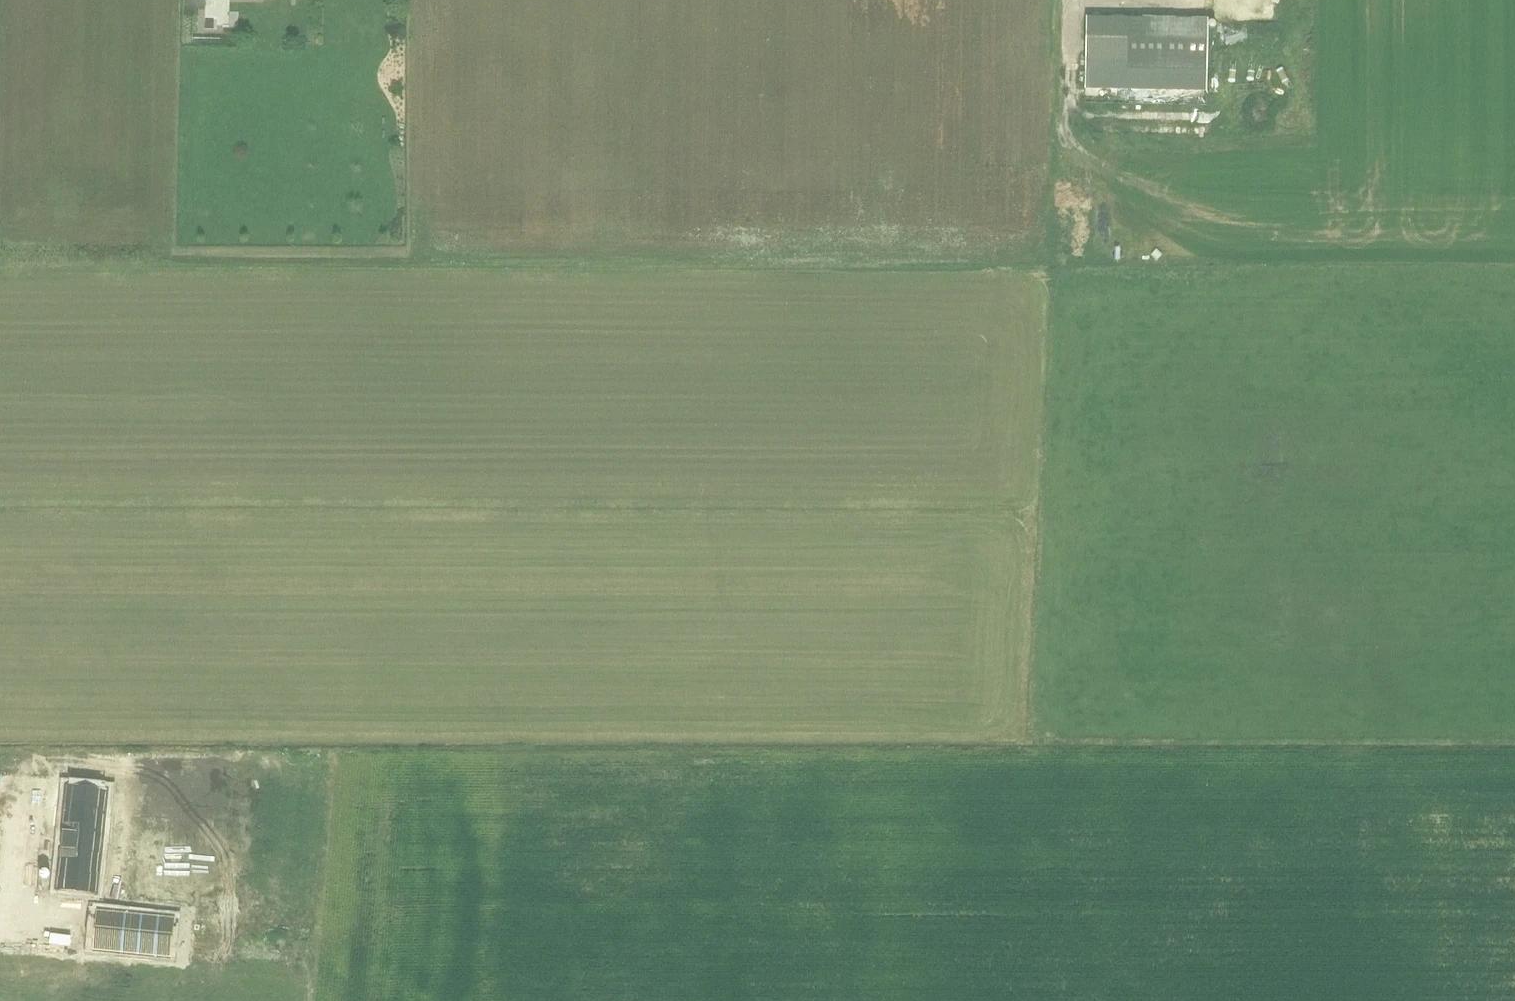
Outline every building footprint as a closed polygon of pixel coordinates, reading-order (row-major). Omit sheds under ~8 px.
[(1207,91),(1207,71),(1208,18),(1086,16),(1085,88),(1207,91)] [(102,810),(67,807),(60,870),(96,874),(102,810)]
